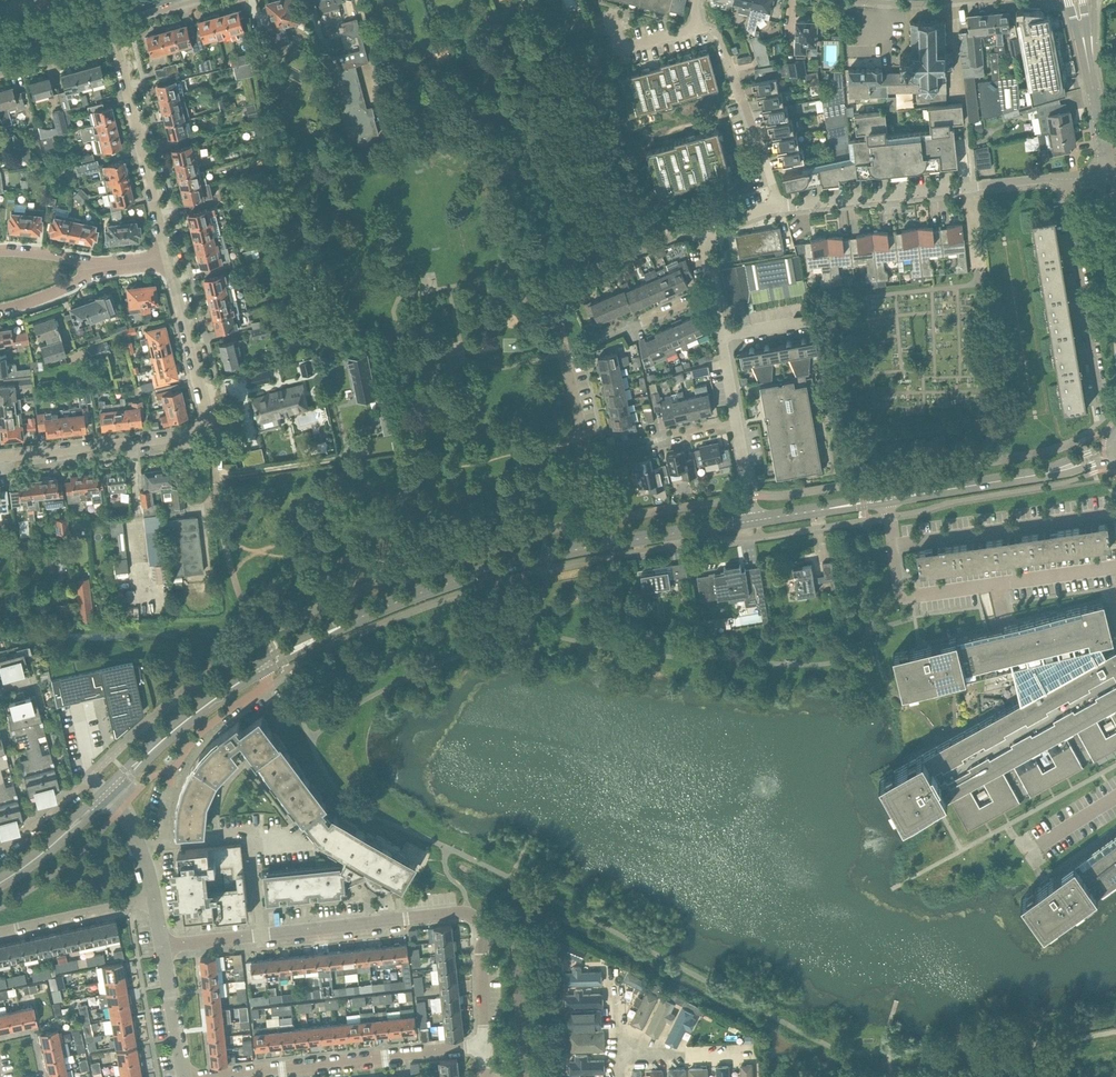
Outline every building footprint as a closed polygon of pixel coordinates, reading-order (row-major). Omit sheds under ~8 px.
[(263,40),(266,49),(285,43),(289,42),(289,41),(287,35),(284,24),(300,19),(298,14),(294,0),(275,0),(272,1),(268,2),(278,36),(263,40)] [(337,0),(319,0),(323,11),(339,7),(337,0)] [(530,16),(540,12),(536,0),(525,0),(530,16)] [(670,8),(676,9),(677,5),(683,7),(685,0),(641,0),(670,8)] [(740,5),(738,12),(750,14),(751,8),(752,8),(753,0),(734,0),(733,3),(740,5)] [(746,28),(748,30),(754,34),(758,37),(759,30),(755,30),(757,22),(764,18),(769,19),(773,0),(753,0),(752,8),(751,8),(750,14),(746,28)] [(993,12),(996,42),(997,43),(1004,43),(1003,36),(1010,35),(1010,29),(1008,11),(1007,11),(1006,10),(1005,9),(1004,8),(1003,9),(1002,9),(1001,9),(1001,10),(1000,11),(1000,12),(993,12)] [(1024,10),(1024,9),(1016,9),(1016,17),(1028,85),(1032,103),(1058,95),(1066,93),(1054,29),(1050,30),(1049,26),(1051,25),(1049,14),(1044,15),(1043,12),(1042,11),(1039,10),(1024,10)] [(241,10),(225,14),(231,36),(232,39),(245,35),(240,17),(243,16),(241,10)] [(968,122),(969,122),(979,121),(974,77),(984,76),(980,35),(983,35),(984,43),(996,42),(993,12),(986,13),(985,12),(985,11),(984,11),(983,10),(982,10),(981,10),(980,11),(980,12),(979,12),(979,13),(979,14),(978,14),(978,13),(967,14),(969,31),(959,32),(959,33),(968,122)] [(225,14),(213,17),(218,36),(225,34),(226,37),(231,36),(225,14)] [(211,38),(218,36),(213,17),(200,21),(206,43),(212,41),(211,38)] [(357,18),(342,22),(345,32),(352,36),(361,34),(357,18)] [(797,20),(796,56),(805,56),(806,44),(816,44),(816,40),(816,33),(823,33),(823,23),(816,23),(817,21),(814,21),(813,19),(809,19),(807,20),(797,20)] [(920,102),(946,99),(946,68),(953,68),(953,51),(948,51),(947,31),(945,31),(945,22),(946,22),(946,21),(945,21),(945,20),(944,20),(944,19),(943,19),(943,20),(937,20),(936,19),(919,19),(919,21),(912,21),(912,20),(911,20),(911,21),(910,21),(910,23),(911,23),(911,32),(909,32),(909,52),(902,52),(903,53),(902,53),(902,55),(900,55),(900,66),(902,66),(903,68),(903,69),(904,69),(904,72),(882,73),(882,67),(849,68),(850,94),(864,94),(865,98),(870,98),(870,96),(888,95),(888,90),(917,90),(918,97),(920,97),(920,102)] [(197,35),(191,37),(187,25),(181,26),(180,24),(173,26),(179,47),(186,45),(187,48),(193,46),(194,51),(200,49),(197,35)] [(179,47),(173,26),(166,28),(167,30),(161,32),(167,53),(173,52),(172,49),(179,47)] [(161,32),(146,36),(148,43),(150,42),(153,54),(154,57),(161,55),(167,53),(161,32)] [(764,42),(756,36),(749,39),(754,53),(766,49),(764,42)] [(1012,55),(1020,53),(1018,37),(1009,39),(1012,55)] [(374,134),(379,133),(374,116),(366,111),(368,109),(356,65),(369,61),(365,48),(331,57),(330,54),(321,57),(345,142),(349,141),(350,139),(352,141),(354,141),(357,142),(359,142),(362,142),(364,141),(366,140),(368,139),(370,137),(372,135),(373,133),(374,134)] [(992,80),(997,80),(997,79),(999,79),(997,48),(994,48),(995,52),(990,53),(992,80)] [(662,66),(619,78),(629,115),(673,104),(672,101),(719,88),(709,51),(661,63),(662,66)] [(247,63),(244,55),(238,57),(240,65),(247,63)] [(738,64),(749,62),(752,61),(751,55),(737,57),(738,64)] [(240,65),(238,57),(231,59),(233,67),(240,65)] [(203,60),(206,69),(212,67),(210,58),(203,60)] [(804,59),(787,62),(789,74),(789,77),(805,74),(806,74),(804,59)] [(206,69),(203,60),(197,62),(199,71),(206,69)] [(789,74),(787,62),(755,68),(757,80),(776,76),(789,74)] [(93,65),(86,67),(91,84),(104,80),(100,63),(98,64),(97,63),(93,64),(93,65)] [(176,63),(170,64),(173,73),(179,72),(176,63)] [(163,67),(155,70),(157,78),(173,73),(170,64),(163,66),(163,67)] [(80,69),(73,71),(78,88),(91,84),(86,67),(85,68),(84,66),(80,68),(80,69)] [(79,92),(78,88),(73,71),(72,71),(71,70),(67,71),(67,72),(60,74),(65,91),(59,93),(63,109),(63,110),(70,108),(67,98),(73,97),(72,94),(79,92)] [(246,90),(253,88),(250,76),(243,77),(246,90)] [(757,80),(752,81),(753,82),(754,86),(756,86),(757,93),(778,89),(776,76),(757,80)] [(49,77),(29,82),(33,97),(53,92),(49,77)] [(159,90),(158,90),(159,96),(161,96),(161,97),(186,91),(188,90),(185,77),(177,79),(158,84),(159,90)] [(1001,112),(1019,107),(1032,103),(1028,85),(1018,87),(1017,77),(999,79),(997,79),(997,80),(1001,112)] [(978,81),(982,118),(1001,112),(997,80),(992,80),(978,81)] [(0,90),(0,116),(1,119),(7,117),(8,111),(25,106),(21,93),(14,94),(12,86),(0,90)] [(249,103),(255,101),(256,101),(253,88),(246,90),(249,103)] [(95,99),(101,97),(99,89),(93,91),(95,99)] [(763,107),(784,103),(781,90),(758,95),(758,97),(759,100),(761,100),(763,107)] [(821,94),(824,113),(826,124),(846,120),(844,90),(821,94)] [(161,103),(163,111),(190,104),(189,103),(186,91),(161,97),(162,103),(161,103)] [(1039,117),(1042,132),(1050,130),(1073,126),(1070,110),(1063,111),(1062,103),(1061,104),(1058,95),(1032,103),(1019,107),(1001,112),(1004,121),(1023,115),(1023,114),(1037,110),(1038,117),(1039,117)] [(246,103),(250,120),(259,117),(255,101),(249,103),(246,103)] [(94,124),(114,119),(114,118),(115,118),(113,112),(112,112),(111,106),(104,108),(103,102),(87,106),(88,112),(91,112),(94,124)] [(190,104),(163,111),(164,117),(166,117),(167,123),(190,117),(196,116),(193,103),(190,104)] [(953,122),(964,121),(962,103),(928,106),(930,130),(903,133),(893,134),(888,134),(885,111),(854,114),(856,132),(865,131),(865,137),(849,138),(849,139),(853,138),(855,159),(783,174),(784,175),(785,175),(788,186),(789,186),(788,185),(798,183),(798,188),(799,188),(799,186),(840,182),(840,177),(958,165),(954,127),(953,127),(953,122)] [(63,110),(63,109),(61,110),(63,117),(84,111),(82,105),(70,108),(63,110)] [(768,121),(789,117),(787,105),(763,109),(763,111),(764,115),(767,114),(768,121)] [(52,112),(57,133),(67,131),(63,117),(61,110),(52,112)] [(194,130),(190,117),(167,123),(168,124),(166,124),(167,130),(169,130),(170,136),(194,130)] [(114,121),(114,119),(94,124),(80,128),(83,141),(91,139),(117,133),(116,127),(117,127),(115,121),(114,121)] [(792,119),(768,123),(768,125),(769,125),(769,129),(772,128),(773,135),(794,131),(792,119)] [(832,156),(849,152),(846,120),(826,124),(832,156)] [(982,130),(982,123),(973,123),(974,131),(982,130)] [(40,136),(37,125),(29,127),(32,139),(40,136)] [(1042,133),(1037,134),(1040,149),(1047,148),(1049,156),(1062,154),(1072,152),(1070,144),(1076,143),(1073,126),(1050,130),(1042,132),(1042,133)] [(676,142),(648,150),(659,192),(692,183),(692,181),(730,171),(718,129),(675,140),(676,142)] [(91,139),(94,153),(120,146),(119,140),(120,140),(119,134),(117,134),(117,133),(91,139)] [(773,139),(774,139),(774,143),(777,142),(778,149),(799,145),(797,133),(773,137),(773,139)] [(25,141),(32,147),(37,152),(54,148),(51,135),(25,141)] [(177,162),(200,156),(202,156),(199,143),(174,149),(175,155),(174,155),(175,161),(176,160),(177,162)] [(992,167),(989,145),(974,149),(976,169),(992,167)] [(784,163),(804,159),(802,147),(778,151),(779,153),(780,157),(782,156),(784,163)] [(75,164),(75,165),(96,160),(94,160),(93,153),(77,157),(79,164),(75,164)] [(178,168),(177,168),(178,175),(200,170),(203,169),(201,162),(200,156),(177,162),(178,168)] [(98,166),(96,160),(75,165),(77,174),(99,169),(101,179),(103,178),(107,177),(107,178),(127,173),(124,159),(98,166)] [(200,170),(178,175),(180,182),(181,181),(183,188),(210,182),(207,169),(207,168),(203,169),(200,170)] [(107,177),(103,178),(106,192),(111,191),(130,186),(130,185),(132,185),(130,178),(128,178),(127,173),(107,178),(107,177)] [(210,182),(183,188),(183,189),(182,189),(183,195),(185,195),(186,201),(206,196),(207,197),(214,196),(210,182)] [(111,191),(106,192),(108,200),(111,211),(120,209),(123,208),(121,203),(133,200),(130,186),(111,191)] [(77,192),(81,196),(85,192),(81,188),(77,192)] [(73,197),(77,201),(81,196),(77,192),(73,197)] [(81,196),(84,200),(89,195),(85,192),(81,196)] [(24,231),(26,209),(26,204),(14,203),(14,199),(13,199),(6,199),(6,207),(5,213),(5,218),(9,218),(8,225),(10,225),(10,230),(24,231)] [(192,225),(192,226),(216,221),(218,220),(215,207),(189,213),(191,220),(189,220),(191,226),(192,225)] [(24,231),(38,232),(39,227),(40,227),(41,220),(43,220),(43,210),(26,209),(24,231)] [(108,231),(105,231),(106,237),(109,237),(110,242),(115,241),(116,243),(122,242),(123,240),(124,240),(121,222),(121,217),(121,215),(120,209),(111,211),(112,223),(108,224),(108,231)] [(64,236),(68,217),(55,214),(53,221),(50,220),(49,228),(52,229),(51,234),(56,234),(55,237),(61,238),(62,236),(64,236)] [(70,240),(77,241),(82,219),(68,217),(64,236),(70,237),(70,240)] [(1054,219),(1056,218),(1056,217),(1033,221),(1064,410),(1088,407),(1088,406),(1085,406),(1054,219)] [(88,243),(89,241),(91,241),(92,237),(95,237),(97,229),(94,229),(95,222),(82,219),(77,241),(88,243)] [(193,233),(194,240),(221,234),(218,220),(216,221),(192,226),(194,233),(193,233)] [(135,221),(121,222),(124,240),(125,240),(126,241),(131,241),(132,239),(137,238),(137,234),(140,233),(139,225),(136,225),(135,221)] [(947,228),(940,228),(943,256),(948,255),(948,253),(957,252),(958,262),(955,266),(956,272),(968,271),(963,223),(947,224),(947,228)] [(657,227),(659,233),(665,231),(663,225),(657,227)] [(740,257),(784,249),(780,226),(736,235),(740,257)] [(933,226),(917,228),(922,276),(934,275),(933,268),(930,265),(929,255),(938,254),(938,256),(943,256),(940,228),(933,229),(933,226)] [(902,232),(895,233),(898,261),(903,260),(903,258),(912,257),(913,267),(910,270),(911,277),(912,283),(923,282),(922,276),(917,228),(902,229),(902,232)] [(888,231),(872,232),(877,281),(878,287),(886,286),(886,285),(886,280),(888,279),(888,273),(885,270),(884,260),(892,259),(893,261),(898,261),(895,233),(888,234),(888,231)] [(857,237),(850,238),(853,265),(858,265),(858,263),(866,262),(867,272),(865,275),(866,282),(871,281),(871,287),(878,287),(877,281),(872,232),(857,234),(857,237)] [(199,253),(225,246),(226,246),(223,233),(221,234),(194,240),(196,247),(197,246),(199,253)] [(853,265),(850,238),(843,238),(843,235),(827,237),(832,285),(843,284),(842,277),(840,275),(839,265),(847,264),(847,266),(853,265)] [(812,241),(794,243),(794,244),(797,244),(799,252),(805,252),(807,270),(813,269),(812,267),(821,266),(822,276),(820,280),(821,286),(832,285),(827,237),(811,238),(812,241)] [(231,258),(230,252),(227,253),(225,246),(199,253),(199,254),(198,254),(199,260),(200,259),(202,265),(231,258)] [(799,255),(797,255),(722,268),(728,303),(739,301),(739,300),(741,300),(744,299),(745,303),(806,292),(799,255)] [(667,266),(669,272),(678,292),(683,290),(682,287),(688,285),(686,278),(693,275),(686,259),(678,262),(677,260),(666,265),(667,266)] [(656,271),(658,276),(666,294),(672,292),(673,294),(678,292),(669,272),(667,266),(656,271)] [(644,274),(647,281),(655,299),(666,294),(658,276),(656,271),(655,269),(644,274)] [(231,272),(205,278),(207,284),(205,285),(206,290),(208,290),(208,291),(234,285),(231,272)] [(622,284),(625,289),(632,307),(633,309),(644,304),(636,286),(630,288),(627,281),(622,284)] [(636,286),(644,304),(655,299),(647,281),(636,286)] [(155,284),(140,286),(144,312),(150,312),(149,305),(157,304),(155,293),(156,293),(155,284)] [(210,305),(237,298),(234,285),(208,291),(210,297),(208,298),(210,305)] [(128,297),(125,297),(127,313),(138,312),(138,313),(144,312),(140,286),(127,288),(128,297)] [(614,294),(622,311),(632,307),(625,289),(614,294)] [(111,291),(97,296),(104,319),(105,320),(106,322),(118,317),(115,309),(112,300),(113,300),(111,291)] [(614,294),(602,298),(611,319),(616,317),(615,314),(622,311),(614,294)] [(88,302),(83,304),(90,324),(96,322),(95,318),(103,315),(104,317),(104,316),(97,296),(96,296),(97,299),(94,300),(92,298),(89,300),(88,302)] [(213,311),(215,317),(238,312),(240,311),(237,298),(210,305),(212,311),(213,311)] [(606,321),(611,319),(602,298),(592,303),(591,300),(584,303),(589,316),(595,313),(599,321),(605,318),(606,321)] [(72,307),(71,308),(74,316),(72,317),(75,325),(76,325),(78,330),(85,328),(86,330),(92,328),(91,325),(90,324),(83,304),(78,305),(76,304),(73,305),(72,307)] [(218,330),(241,325),(238,312),(215,317),(215,318),(213,319),(215,325),(216,324),(218,330)] [(700,313),(688,318),(696,336),(708,331),(700,313)] [(40,344),(44,358),(44,360),(66,353),(59,330),(54,315),(32,323),(38,338),(45,335),(47,342),(40,344)] [(681,318),(677,320),(685,341),(696,336),(688,318),(683,321),(681,318)] [(676,348),(681,346),(683,349),(688,347),(685,341),(677,320),(672,323),(673,325),(667,328),(676,348)] [(145,330),(146,338),(140,339),(142,345),(147,344),(167,338),(164,325),(155,327),(155,328),(145,330)] [(271,334),(269,325),(252,330),(254,338),(271,334)] [(126,328),(125,329),(126,335),(136,333),(134,326),(132,327),(126,328)] [(503,327),(504,351),(521,350),(520,326),(503,327)] [(0,329),(0,345),(4,344),(3,342),(12,341),(13,346),(29,344),(27,332),(11,334),(10,327),(0,329)] [(667,328),(655,333),(666,357),(677,352),(676,348),(667,328)] [(648,347),(642,350),(645,367),(666,357),(655,333),(647,336),(648,339),(645,340),(648,347)] [(149,349),(151,356),(172,350),(170,344),(169,344),(167,338),(147,344),(148,349),(149,349)] [(802,341),(797,342),(803,374),(808,373),(809,351),(817,350),(818,351),(826,350),(823,339),(816,340),(816,339),(816,338),(811,339),(807,340),(807,339),(806,338),(805,338),(804,338),(803,338),(802,339),(802,340),(802,341)] [(234,340),(221,343),(227,367),(240,363),(237,353),(241,352),(239,345),(235,346),(234,340)] [(787,344),(778,345),(780,357),(788,355),(797,375),(803,374),(797,342),(792,343),(792,342),(791,341),(790,341),(790,340),(789,340),(788,341),(787,341),(787,342),(787,343),(787,344)] [(104,342),(90,347),(93,357),(108,352),(110,351),(106,341),(104,342)] [(764,348),(760,349),(766,381),(771,380),(772,358),(780,357),(778,345),(769,347),(769,346),(769,345),(768,345),(768,344),(767,344),(766,344),(766,345),(765,345),(765,346),(764,346),(764,347),(764,348)] [(749,350),(741,352),(741,353),(743,363),(751,362),(760,382),(766,381),(760,349),(755,349),(754,348),(753,347),(752,347),(751,347),(751,348),(750,348),(750,349),(749,349),(749,350)] [(153,368),(173,363),(172,357),(173,357),(172,350),(151,356),(152,362),(151,363),(153,368)] [(597,364),(598,369),(620,365),(627,363),(625,355),(620,357),(621,358),(618,359),(617,352),(598,357),(600,363),(597,364)] [(377,398),(368,353),(348,357),(357,402),(377,398)] [(2,373),(2,378),(3,377),(3,380),(18,378),(17,372),(19,372),(19,370),(16,370),(16,363),(7,364),(6,354),(0,355),(0,374),(2,373)] [(316,357),(300,360),(303,375),(314,372),(314,370),(319,369),(316,357)] [(154,372),(151,373),(154,387),(170,383),(169,379),(177,377),(173,363),(153,368),(154,372)] [(602,374),(603,380),(622,376),(620,365),(598,369),(599,374),(602,374)] [(710,373),(708,366),(691,370),(692,377),(710,373)] [(30,370),(19,372),(17,372),(18,378),(31,377),(30,370)] [(268,370),(247,375),(250,385),(270,380),(268,370)] [(809,373),(808,373),(803,374),(797,375),(793,376),(793,380),(783,381),(783,382),(779,383),(778,382),(760,386),(766,415),(768,415),(769,420),(767,421),(777,477),(798,474),(798,473),(801,473),(822,469),(805,375),(809,374),(809,373)] [(622,376),(603,380),(605,387),(602,387),(603,392),(625,387),(622,376)] [(32,385),(31,377),(18,378),(19,381),(19,387),(32,385)] [(141,385),(142,391),(152,389),(151,383),(141,385)] [(14,384),(0,385),(0,400),(16,398),(14,384)] [(279,390),(253,398),(258,421),(278,415),(284,414),(285,416),(289,415),(289,412),(308,407),(303,384),(284,389),(283,388),(278,388),(279,390)] [(706,413),(712,412),(706,384),(694,387),(696,395),(700,414),(701,420),(707,419),(706,413)] [(606,404),(606,405),(628,400),(625,387),(603,392),(604,398),(607,397),(609,403),(606,404)] [(166,407),(185,402),(183,402),(180,390),(172,392),(171,389),(155,392),(158,401),(164,400),(166,407)] [(673,400),(672,398),(671,395),(665,396),(665,400),(660,401),(658,391),(651,393),(654,407),(661,405),(665,422),(677,420),(673,400)] [(679,399),(673,400),(677,420),(683,418),(684,421),(689,420),(684,398),(683,391),(677,392),(679,399)] [(69,408),(72,433),(79,433),(79,431),(85,430),(84,420),(89,420),(87,402),(86,395),(86,392),(78,393),(79,406),(69,408)] [(696,395),(684,398),(689,420),(695,419),(694,416),(700,414),(696,395)] [(120,402),(112,403),(115,428),(124,427),(124,425),(128,425),(125,402),(125,397),(120,398),(120,402)] [(0,400),(0,414),(18,412),(21,411),(19,398),(16,398),(0,400)] [(104,400),(98,401),(101,428),(108,427),(108,429),(115,428),(112,403),(105,404),(104,400)] [(132,401),(125,402),(128,425),(141,423),(140,415),(143,415),(141,400),(132,401)] [(610,409),(611,415),(630,411),(628,400),(606,405),(607,410),(610,409)] [(185,402),(166,407),(167,414),(161,416),(163,425),(176,422),(175,418),(179,417),(180,418),(186,417),(185,411),(187,411),(185,402)] [(644,409),(647,423),(654,421),(651,407),(644,409)] [(62,408),(56,409),(59,433),(65,432),(65,434),(72,433),(69,408),(69,409),(62,410),(62,408)] [(59,433),(56,409),(51,410),(51,412),(36,414),(38,429),(45,428),(46,436),(53,436),(53,434),(59,433)] [(611,428),(617,427),(619,434),(637,430),(635,422),(633,422),(630,411),(611,415),(611,416),(609,417),(611,428)] [(21,424),(19,424),(18,412),(0,414),(0,427),(21,424)] [(0,427),(0,433),(1,440),(23,437),(22,431),(36,430),(35,423),(29,423),(21,424),(0,427)] [(390,425),(383,427),(384,435),(392,433),(390,425)] [(700,448),(695,450),(698,465),(704,464),(718,461),(719,466),(731,464),(728,448),(720,450),(718,442),(700,446),(700,448)] [(698,476),(694,458),(686,460),(684,450),(666,454),(670,472),(681,470),(683,479),(698,476)] [(619,457),(616,458),(618,465),(620,465),(623,464),(625,461),(624,456),(619,457)] [(665,489),(660,469),(653,470),(651,457),(633,461),(639,487),(648,485),(649,492),(665,489)] [(106,471),(109,493),(126,491),(124,469),(121,469),(121,468),(116,468),(116,470),(106,471)] [(161,490),(163,513),(184,511),(181,487),(177,487),(175,472),(173,473),(172,469),(158,471),(161,490)] [(103,488),(101,477),(96,477),(96,472),(95,472),(95,471),(89,471),(89,473),(82,474),(85,500),(92,500),(92,502),(102,501),(100,489),(103,488)] [(167,581),(165,563),(158,504),(153,504),(152,492),(161,490),(158,471),(141,473),(144,491),(140,492),(142,506),(150,565),(152,582),(167,581)] [(85,500),(82,474),(77,474),(77,473),(71,473),(71,475),(70,475),(71,482),(65,482),(68,502),(85,500)] [(57,487),(56,477),(49,478),(49,476),(42,477),(44,495),(45,507),(64,505),(61,487),(57,487)] [(36,479),(30,480),(33,509),(39,508),(38,496),(44,495),(42,477),(36,478),(36,479)] [(34,514),(33,509),(30,480),(24,481),(23,479),(18,480),(18,482),(17,482),(18,491),(10,492),(11,506),(21,505),(20,498),(26,497),(27,510),(28,510),(28,514),(34,514)] [(8,512),(7,503),(8,503),(7,489),(0,490),(0,513),(8,512)] [(196,516),(185,518),(168,519),(174,575),(203,572),(196,516)] [(10,517),(4,518),(6,531),(12,530),(10,517)] [(67,517),(55,518),(56,532),(69,530),(67,517)] [(122,518),(110,520),(115,563),(127,561),(122,518)] [(1107,524),(917,551),(921,575),(921,574),(921,572),(1109,545),(1110,547),(1111,547),(1107,524)] [(825,577),(814,579),(811,564),(786,568),(787,578),(794,577),(797,595),(816,592),(814,582),(831,580),(832,590),(836,589),(831,561),(822,562),(825,577)] [(644,590),(671,586),(670,579),(687,576),(685,562),(654,567),(654,572),(641,574),(644,590)] [(714,574),(697,577),(701,599),(718,596),(729,595),(730,599),(746,596),(747,605),(757,603),(766,602),(763,589),(760,567),(741,570),(740,564),(724,567),(725,572),(714,574)] [(88,578),(75,580),(80,620),(93,619),(88,578)] [(1092,761),(1093,762),(1110,752),(1113,750),(1115,749),(1115,731),(1107,736),(1095,715),(1108,708),(1115,723),(1115,647),(1106,652),(1101,644),(1114,640),(1104,601),(1003,626),(1003,628),(998,629),(958,639),(957,637),(917,647),(893,653),(903,692),(1012,665),(1021,699),(901,766),(880,777),(904,822),(933,805),(931,801),(939,797),(941,800),(949,796),(968,831),(984,822),(986,820),(1002,812),(1004,810),(1021,801),(1021,800),(1019,801),(1001,768),(1012,762),(1030,795),(1029,796),(1029,797),(1046,787),(1050,785),(1065,777),(1067,775),(1084,766),(1084,765),(1083,766),(1064,733),(1075,727),(1093,760),(1092,761)] [(18,646),(6,649),(13,673),(28,669),(24,655),(31,653),(29,646),(17,649),(16,647),(18,646)] [(13,673),(6,649),(0,650),(0,676),(13,673)] [(114,737),(143,712),(142,704),(143,701),(143,698),(143,695),(143,692),(143,689),(139,690),(132,660),(99,667),(99,670),(59,679),(52,680),(51,679),(56,706),(57,706),(57,705),(63,704),(74,702),(74,701),(80,700),(103,695),(105,695),(114,737)] [(23,691),(20,692),(18,692),(25,718),(40,713),(35,696),(25,698),(23,691)] [(9,722),(25,718),(18,692),(13,694),(15,701),(4,704),(9,722)] [(25,718),(33,747),(40,746),(37,737),(45,735),(40,713),(25,718)] [(300,764),(298,762),(294,757),(291,758),(289,753),(285,750),(287,747),(276,732),(273,734),(270,729),(266,725),(268,723),(263,715),(243,730),(238,723),(240,722),(239,720),(221,733),(231,747),(241,740),(274,784),(275,784),(277,782),(296,767),(300,764)] [(23,741),(26,749),(33,747),(25,718),(9,722),(15,743),(23,741)] [(238,756),(231,747),(221,733),(213,739),(207,746),(229,767),(235,761),(234,759),(238,756)] [(0,746),(0,778),(3,778),(1,769),(9,767),(3,745),(0,746)] [(33,747),(40,777),(56,773),(50,752),(42,754),(40,746),(33,747)] [(200,753),(195,761),(218,776),(221,772),(223,774),(229,767),(207,746),(200,753)] [(25,781),(40,777),(33,747),(26,749),(28,758),(20,760),(25,781)] [(216,780),(218,776),(195,761),(190,768),(186,777),(214,790),(218,782),(216,780)] [(326,812),(328,811),(329,810),(325,804),(326,803),(326,802),(314,792),(307,778),(296,767),(277,782),(275,784),(274,784),(271,786),(274,789),(277,787),(302,821),(302,820),(308,827),(311,825),(326,812)] [(60,791),(56,773),(40,777),(46,797),(55,794),(54,792),(60,791)] [(37,799),(46,797),(40,777),(25,781),(30,799),(36,797),(37,799)] [(182,785),(180,795),(207,802),(208,797),(211,798),(214,790),(186,777),(182,785)] [(4,809),(19,805),(13,784),(5,786),(3,778),(0,778),(0,795),(4,809)] [(206,806),(207,802),(180,795),(177,804),(177,813),(207,816),(208,807),(206,806)] [(9,829),(18,826),(18,824),(24,823),(19,805),(4,809),(9,829)] [(9,829),(4,809),(0,810),(0,831),(9,829)] [(329,810),(328,811),(326,812),(311,825),(308,827),(320,841),(331,819),(334,815),(329,810)] [(177,832),(204,830),(204,825),(206,825),(207,816),(177,813),(176,822),(177,838),(181,837),(177,837),(177,832)] [(339,819),(335,816),(334,815),(331,819),(320,841),(329,846),(328,849),(343,858),(356,829),(358,826),(341,817),(339,819)] [(366,878),(368,881),(370,884),(373,887),(376,889),(379,890),(383,891),(388,892),(390,891),(392,891),(394,891),(398,889),(401,887),(403,889),(406,886),(409,883),(410,880),(408,879),(409,876),(410,873),(410,869),(410,865),(410,862),(408,858),(406,855),(404,852),(401,850),(399,848),(400,847),(377,834),(376,836),(368,832),(366,834),(362,831),(356,829),(343,858),(345,859),(343,862),(265,870),(266,874),(269,900),(346,891),(346,888),(345,882),(365,876),(366,878)] [(1041,884),(1021,899),(1044,931),(1115,880),(1115,831),(1041,884)] [(179,854),(180,864),(180,866),(174,867),(175,877),(181,877),(183,890),(182,890),(177,890),(178,901),(183,900),(184,900),(184,902),(186,912),(186,916),(189,915),(193,915),(210,913),(215,913),(215,919),(226,918),(225,912),(238,910),(239,916),(249,915),(248,906),(242,852),(241,845),(241,843),(203,848),(186,849),(182,850),(179,850),(179,854)] [(115,920),(102,923),(105,941),(119,937),(115,920)] [(102,923),(88,926),(92,943),(105,941),(102,923)] [(434,927),(429,928),(430,942),(436,941),(454,939),(452,925),(434,927)] [(88,926),(74,929),(78,946),(92,943),(88,926)] [(74,929),(61,932),(65,949),(78,946),(74,929)] [(417,929),(409,930),(409,935),(410,939),(418,938),(417,929)] [(61,932),(47,935),(51,952),(65,949),(61,932)] [(47,935),(33,938),(37,955),(51,952),(47,935)] [(33,938),(19,941),(23,958),(37,955),(33,938)] [(454,939),(436,941),(437,955),(455,953),(454,939)] [(19,941),(6,944),(10,961),(23,958),(19,941)] [(557,953),(556,955),(557,956),(564,959),(566,954),(567,955),(582,961),(586,951),(562,941),(559,948),(557,953)] [(395,945),(394,945),(395,959),(396,965),(403,964),(404,976),(405,980),(398,981),(399,988),(412,987),(407,943),(400,944),(399,943),(395,943),(395,945)] [(0,945),(0,963),(10,961),(6,944),(0,945)] [(394,945),(381,946),(383,961),(383,969),(396,967),(396,965),(395,959),(394,945)] [(383,961),(381,946),(368,948),(370,962),(376,962),(377,969),(383,969),(383,961)] [(368,948),(355,949),(357,964),(358,972),(371,970),(370,962),(368,948)] [(419,948),(411,949),(412,958),(420,957),(419,948)] [(355,949),(342,951),(344,965),(345,973),(358,972),(357,964),(355,949)] [(122,950),(113,952),(115,960),(124,958),(122,950)] [(342,951),(329,952),(331,967),(336,966),(337,974),(345,973),(344,965),(342,951)] [(329,952),(317,954),(318,968),(319,976),(332,974),(331,967),(329,952)] [(233,954),(235,968),(243,967),(242,953),(233,954)] [(438,962),(433,963),(434,970),(439,969),(457,967),(455,953),(437,955),(438,962)] [(103,954),(94,956),(96,964),(105,962),(103,954)] [(304,955),(305,969),(318,968),(317,954),(304,955)] [(224,955),(201,958),(202,972),(218,970),(225,969),(224,955)] [(292,971),(305,969),(304,955),(291,957),(292,971)] [(94,956),(86,957),(88,966),(96,964),(94,956)] [(291,957),(278,958),(280,979),(289,978),(288,971),(292,971),(291,957)] [(420,957),(412,958),(413,967),(421,966),(420,957)] [(278,958),(265,959),(267,980),(280,979),(278,958)] [(76,959),(67,961),(69,969),(78,968),(76,959)] [(249,983),(267,981),(265,959),(253,961),(246,962),(249,983)] [(67,961),(59,963),(60,971),(69,969),(67,961)] [(103,980),(126,976),(125,967),(123,968),(122,963),(96,967),(98,981),(103,980)] [(582,972),(582,968),(581,967),(581,966),(573,966),(573,968),(573,972),(565,972),(565,973),(565,985),(602,984),(602,972),(602,971),(582,972)] [(245,980),(243,967),(235,968),(236,981),(245,980)] [(457,967),(439,969),(440,983),(458,981),(457,967)] [(49,969),(40,971),(42,979),(48,977),(51,977),(50,974),(49,969)] [(218,970),(202,972),(204,985),(219,983),(218,970)] [(40,971),(32,972),(33,981),(41,979),(42,979),(40,971)] [(639,988),(644,991),(646,987),(649,982),(643,980),(628,971),(624,979),(623,980),(624,981),(635,986),(633,990),(637,992),(639,988)] [(25,974),(16,976),(18,984),(26,982),(25,974)] [(51,977),(48,977),(51,990),(63,988),(60,975),(56,976),(51,977)] [(13,976),(7,978),(9,986),(18,984),(16,976),(13,976)] [(128,985),(126,976),(103,980),(105,993),(127,989),(126,985),(128,985)] [(422,976),(414,977),(415,986),(423,985),(422,976)] [(236,981),(237,994),(246,993),(245,980),(236,981)] [(458,981),(440,983),(442,996),(460,995),(458,981)] [(649,982),(646,987),(652,990),(655,984),(649,981),(649,982)] [(221,996),(219,983),(204,985),(205,998),(221,996)] [(666,989),(655,984),(652,990),(663,995),(666,989)] [(359,985),(346,987),(347,994),(360,992),(359,985)] [(423,985),(415,986),(416,995),(424,994),(423,985)] [(575,990),(575,994),(565,994),(566,1008),(603,1006),(604,1006),(603,993),(602,993),(584,994),(583,989),(583,988),(575,988),(575,990)] [(108,1006),(131,1002),(129,993),(127,994),(127,989),(105,993),(97,994),(100,1007),(108,1006)] [(666,989),(663,995),(673,1001),(676,995),(666,989)] [(60,990),(51,992),(54,1002),(58,1001),(62,1000),(60,990)] [(659,996),(646,990),(642,998),(637,996),(634,1003),(639,1006),(631,1022),(643,1028),(658,998),(659,996)] [(460,995),(442,996),(443,1010),(461,1008),(460,995)] [(676,995),(673,1001),(682,1005),(685,999),(676,995)] [(205,998),(207,1011),(222,1010),(221,996),(205,998)] [(671,1023),(675,1014),(673,1013),(671,1012),(675,1004),(675,1003),(662,996),(646,1029),(645,1030),(658,1037),(659,1036),(666,1021),(669,1022),(671,1023)] [(685,999),(682,1005),(694,1011),(696,1005),(685,999)] [(54,1002),(51,1003),(52,1008),(54,1016),(61,1015),(60,1007),(58,1001),(54,1002)] [(425,1001),(417,1002),(418,1010),(426,1010),(425,1001)] [(132,1011),(131,1002),(108,1006),(110,1019),(131,1016),(130,1011),(132,1011)] [(33,1005),(19,1008),(24,1028),(32,1026),(32,1024),(37,1023),(33,1005)] [(285,1006),(278,1006),(279,1015),(285,1014),(292,1013),(291,1005),(285,1006)] [(705,1009),(696,1005),(694,1011),(702,1015),(705,1009)] [(682,1006),(666,1039),(665,1041),(677,1047),(678,1045),(686,1029),(689,1031),(691,1031),(697,1019),(695,1018),(692,1017),(694,1014),(694,1013),(682,1006)] [(248,1007),(239,1008),(240,1021),(249,1020),(248,1007)] [(414,1007),(400,1009),(401,1017),(403,1032),(416,1031),(415,1015),(414,1007)] [(19,1008),(6,1011),(10,1029),(15,1028),(15,1030),(24,1028),(19,1008)] [(461,1008),(443,1010),(445,1024),(463,1022),(461,1008)] [(603,1023),(603,1014),(601,1012),(601,1011),(601,1010),(601,1008),(569,1009),(567,1009),(568,1030),(570,1030),(601,1029),(601,1025),(603,1023)] [(90,1023),(87,1009),(79,1011),(82,1024),(90,1023)] [(222,1010),(207,1011),(208,1025),(224,1023),(232,1022),(230,1009),(222,1010)] [(426,1010),(418,1010),(419,1019),(427,1018),(426,1012),(426,1010)] [(707,1010),(704,1016),(712,1020),(715,1014),(707,1010)] [(10,1029),(6,1011),(0,1013),(0,1033),(6,1032),(6,1030),(10,1029)] [(110,1019),(112,1032),(135,1028),(134,1020),(132,1020),(131,1016),(110,1019)] [(390,1034),(403,1032),(401,1017),(388,1018),(390,1034)] [(374,1020),(376,1035),(390,1034),(388,1018),(374,1020)] [(363,1037),(376,1035),(374,1020),(361,1021),(363,1037)] [(348,1023),(349,1038),(363,1037),(361,1021),(348,1023)] [(427,1021),(419,1021),(420,1030),(428,1029),(428,1026),(427,1021)] [(463,1022),(445,1024),(446,1038),(464,1036),(463,1022)] [(85,1037),(93,1036),(90,1023),(82,1024),(85,1037)] [(208,1025),(210,1038),(225,1036),(224,1023),(208,1025)] [(294,1023),(280,1024),(283,1046),(296,1044),(294,1029),(294,1023)] [(336,1040),(349,1038),(348,1023),(334,1024),(336,1040)] [(280,1024),(267,1026),(270,1047),(283,1046),(280,1024)] [(321,1026),(323,1041),(336,1040),(334,1024),(321,1026)] [(731,1024),(728,1028),(736,1032),(738,1028),(731,1024)] [(256,1049),(270,1047),(267,1026),(254,1027),(256,1049)] [(321,1026),(308,1027),(309,1043),(323,1041),(321,1026)] [(294,1029),(296,1044),(309,1043),(308,1027),(294,1029)] [(137,1037),(135,1028),(112,1032),(114,1046),(136,1042),(135,1037),(137,1037)] [(42,1042),(43,1047),(61,1043),(58,1029),(40,1033),(40,1034),(38,1034),(40,1043),(42,1042)] [(428,1029),(420,1030),(421,1041),(428,1040),(429,1040),(428,1029)] [(605,1050),(606,1050),(605,1030),(604,1030),(570,1031),(568,1031),(569,1052),(605,1050)] [(94,1041),(93,1036),(85,1037),(88,1050),(96,1049),(94,1041)] [(225,1036),(210,1038),(211,1051),(227,1049),(225,1036)] [(82,1038),(74,1040),(75,1045),(77,1053),(85,1051),(83,1043),(82,1038)] [(44,1051),(42,1052),(44,1060),(64,1056),(70,1054),(67,1041),(61,1043),(43,1047),(44,1051)] [(115,1050),(118,1064),(140,1060),(139,1051),(137,1052),(136,1047),(115,1050)] [(227,1049),(211,1051),(213,1065),(236,1062),(235,1055),(227,1056),(227,1049)] [(575,1056),(575,1060),(569,1060),(570,1062),(570,1074),(605,1072),(605,1059),(588,1060),(588,1056),(588,1054),(575,1054),(575,1056)] [(47,1069),(48,1073),(66,1069),(64,1056),(44,1060),(46,1069),(47,1069)] [(457,1058),(439,1060),(441,1074),(459,1073),(457,1058)] [(118,1064),(120,1076),(141,1073),(140,1069),(142,1069),(140,1060),(118,1064)] [(419,1063),(410,1064),(411,1072),(420,1072),(419,1063)] [(740,1064),(740,1066),(741,1076),(753,1076),(753,1065),(753,1063),(740,1064)] [(716,1066),(716,1067),(716,1076),(730,1076),(729,1066),(729,1065),(716,1066)] [(690,1076),(708,1076),(708,1067),(689,1068),(690,1076)] [(668,1069),(668,1070),(669,1076),(686,1076),(686,1069),(686,1068),(668,1069)] [(66,1069),(48,1073),(49,1076),(68,1076),(66,1069)] [(663,1070),(663,1069),(650,1069),(650,1070),(651,1076),(663,1076),(663,1070)]
